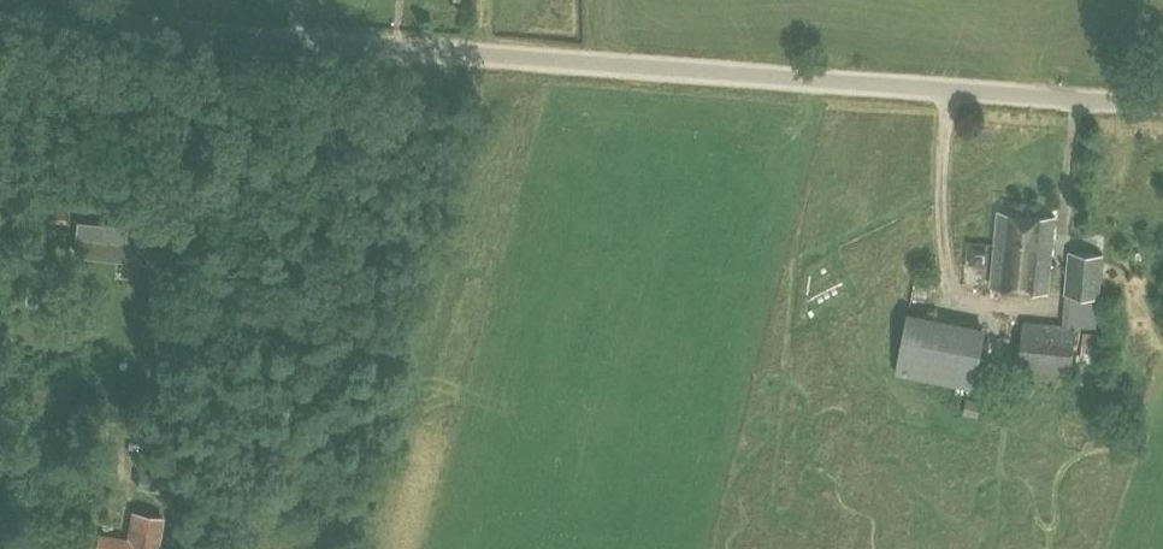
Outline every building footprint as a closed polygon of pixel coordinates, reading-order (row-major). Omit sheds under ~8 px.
[(992,284),(1048,290),(1056,215),(999,210),(992,284)] [(76,251),(173,261),(176,233),(79,223),(76,251)] [(1065,293),(1101,296),(1105,253),(1069,249),(1065,293)] [(896,373),(975,388),(987,325),(909,310),(896,373)] [(1019,368),(1072,373),(1077,325),(1024,320),(1019,368)] [(982,399),(968,396),(964,413),(978,416),(982,399)] [(165,516),(132,511),(128,538),(99,534),(96,548),(159,548),(165,516)]
